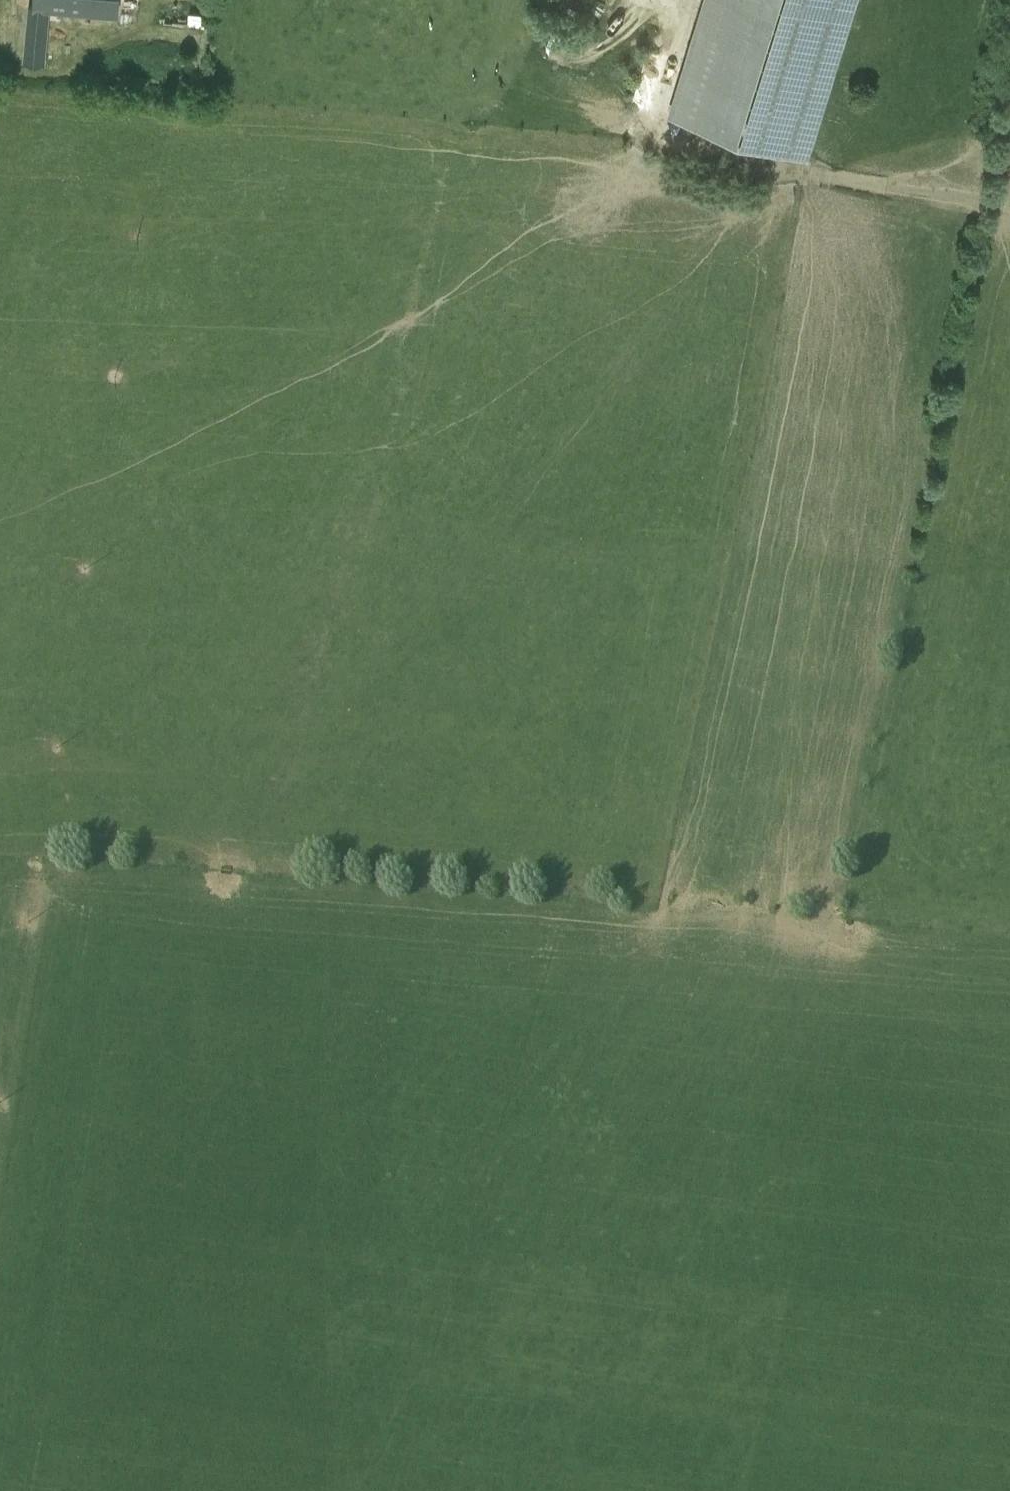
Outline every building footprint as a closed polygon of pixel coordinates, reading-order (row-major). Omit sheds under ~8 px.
[(15,13),(15,7),(29,8),(36,8),(37,0),(0,0),(0,11),(15,13)] [(36,8),(48,9),(116,15),(117,0),(37,0),(36,8)] [(861,0),(707,0),(675,108),(818,149),(861,0)] [(36,8),(29,8),(25,61),(45,62),(48,9),(36,8)] [(188,21),(204,23),(206,11),(190,8),(188,21)]
